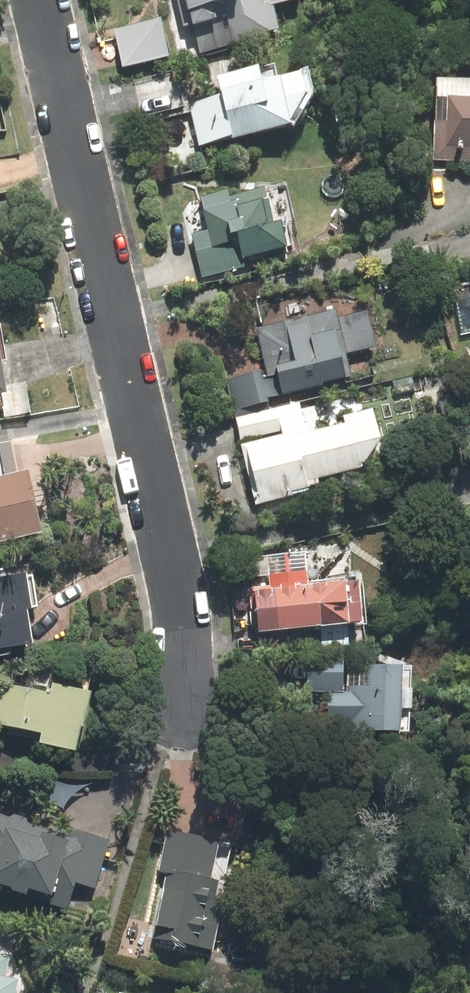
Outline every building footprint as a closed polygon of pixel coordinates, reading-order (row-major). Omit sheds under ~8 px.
[(191,60),(270,43),(261,0),(178,0),(191,60)] [(154,29),(118,35),(124,68),(160,62),(154,29)] [(296,100),(294,88),(268,93),(265,76),(215,87),(219,104),(191,110),(200,148),(280,130),(296,100)] [(445,114),(444,169),(469,169),(469,114),(445,114)] [(261,196),(189,214),(206,281),(239,273),(237,263),(276,254),(261,196)] [(373,373),(360,317),(267,340),(276,376),(233,387),(238,406),(373,373)] [(273,416),(236,423),(240,442),(277,434),(273,416)] [(370,424),(244,448),(255,503),(309,492),(306,479),(356,470),(373,444),(370,424)] [(33,538),(23,482),(0,486),(0,544),(33,538)] [(0,584),(0,651),(27,648),(19,582),(0,584)] [(349,591),(254,600),(258,639),(352,630),(349,591)] [(345,664),(311,662),(309,693),(329,694),(326,739),(400,744),(404,678),(344,674),(345,664)] [(84,700),(50,692),(47,703),(3,693),(0,706),(0,733),(73,749),(84,700)] [(0,821),(0,885),(64,907),(71,885),(90,891),(102,855),(0,821)] [(216,843),(174,833),(148,940),(201,953),(216,889),(205,887),(216,843)]
